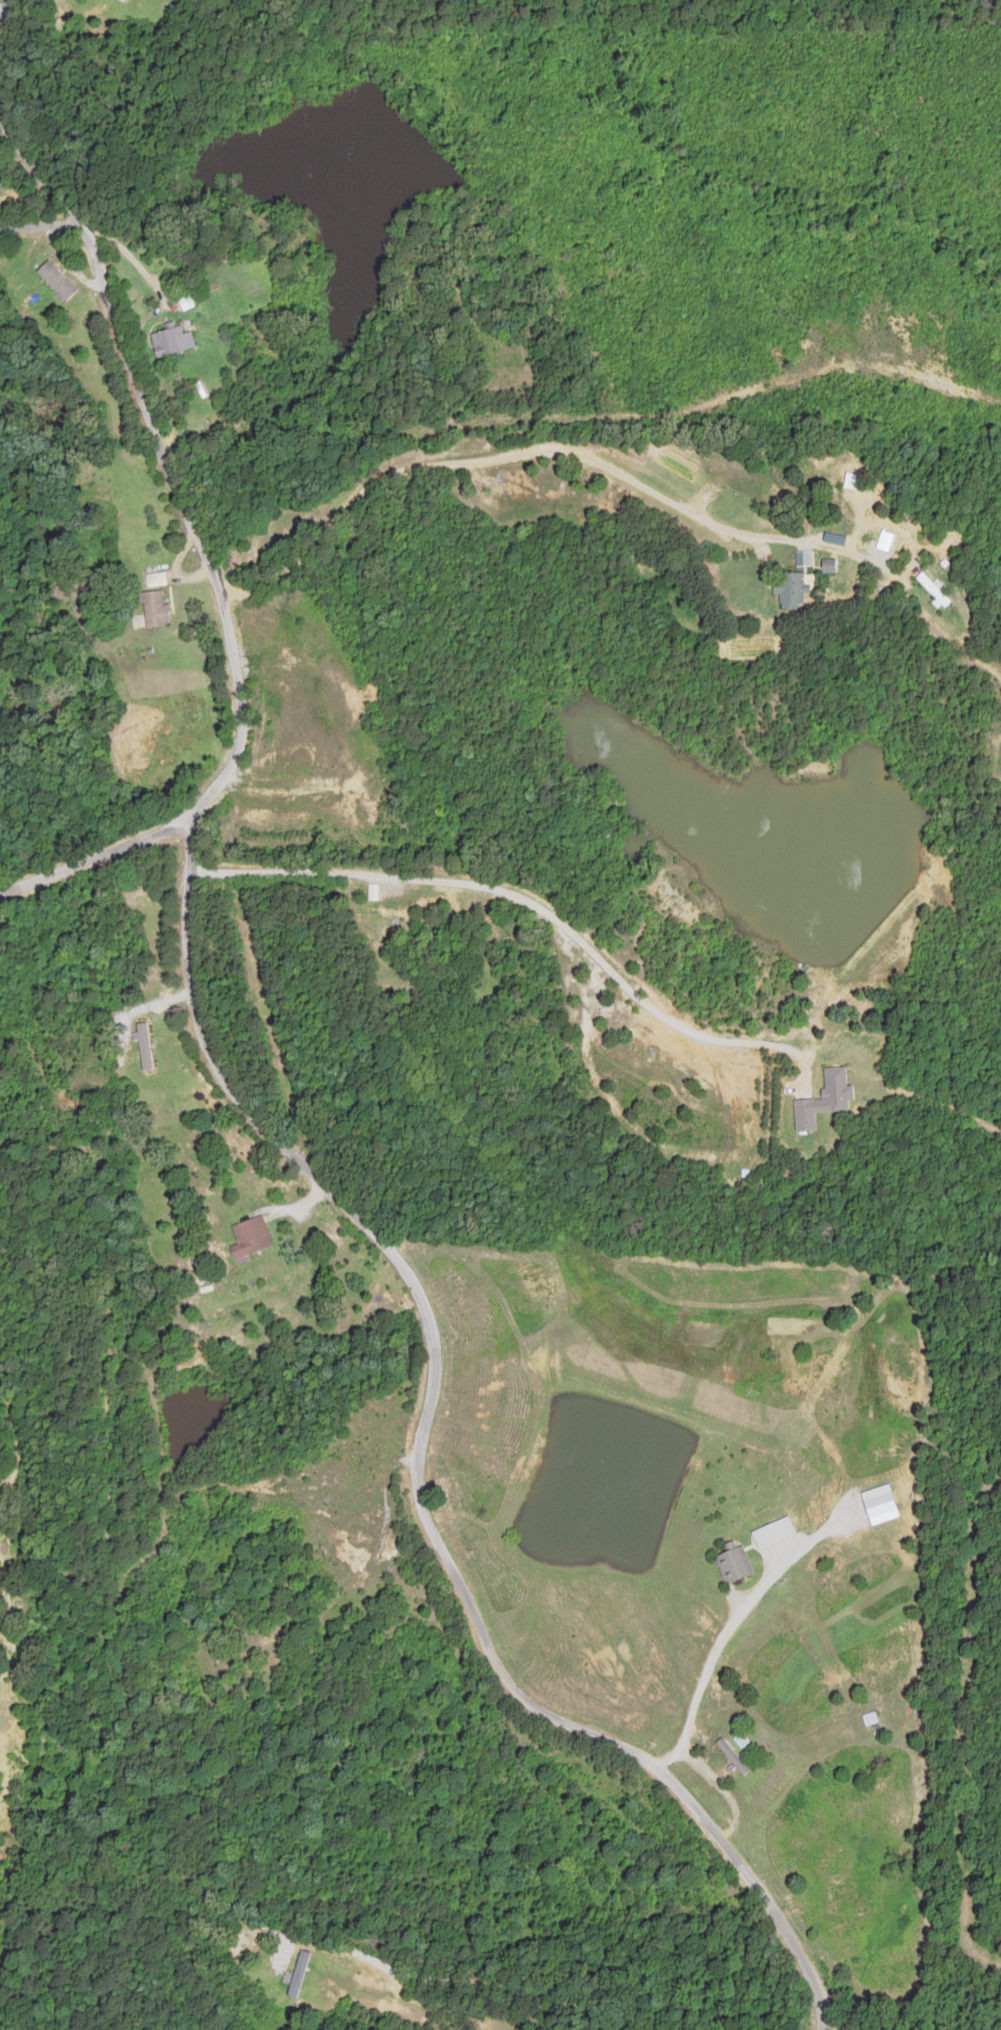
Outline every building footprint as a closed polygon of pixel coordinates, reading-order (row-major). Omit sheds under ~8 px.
[(65,301),(78,289),(48,260),(36,272),(65,301)] [(150,335),(156,359),(195,348),(188,325),(150,335)] [(822,559),(822,571),(835,571),(835,559),(822,559)] [(779,581),(773,581),(773,593),(780,593),(780,608),(802,608),(803,571),(779,571),(779,581)] [(915,578),(943,608),(950,601),(923,571),(915,578)] [(161,589),(141,590),(143,625),(170,624),(169,602),(161,603),(161,589)] [(368,900),(377,900),(377,883),(368,883),(368,900)] [(815,1118),(821,1118),(820,1099),(795,1099),(795,1131),(815,1131),(815,1118)] [(263,1215),(231,1225),(237,1244),(229,1246),(233,1258),(273,1246),(263,1215)] [(795,1538),(790,1520),(753,1529),(757,1547),(795,1538)] [(753,1573),(742,1545),(714,1557),(725,1585),(753,1573)] [(878,1723),(875,1713),(863,1717),(865,1727),(878,1723)] [(744,1776),(750,1770),(720,1739),(714,1746),(744,1776)] [(286,1995),(296,1998),(311,1952),(301,1949),(286,1995)]
